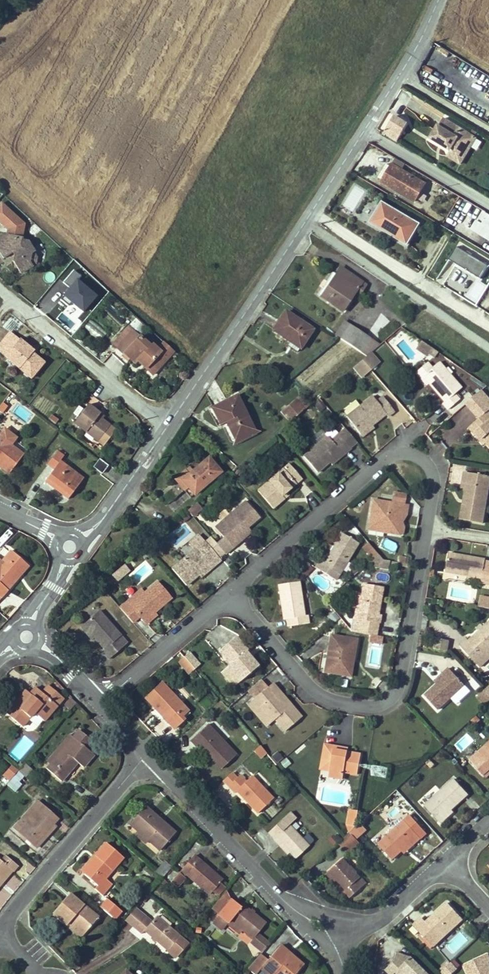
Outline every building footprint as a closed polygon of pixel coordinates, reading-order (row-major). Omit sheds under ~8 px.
[(396,142),(410,122),(396,113),(383,133),(396,142)] [(444,118),(431,139),(447,148),(458,155),(470,135),(444,118)] [(476,138),(470,135),(458,155),(447,148),(444,153),(461,164),(476,138)] [(406,164),(396,158),(391,167),(386,164),(378,178),(383,181),(381,183),(413,202),(424,185),(402,171),(406,164)] [(387,226),(384,231),(406,245),(418,225),(382,203),(372,219),(382,225),(383,224),(387,226)] [(488,214),(484,210),(476,222),(475,221),(470,228),(488,240),(488,216),(488,215),(488,214)] [(382,225),(372,219),(370,223),(384,231),(387,226),(383,224),(382,225)] [(32,251),(25,242),(19,241),(22,228),(7,224),(4,236),(0,239),(0,255),(2,258),(10,252),(13,255),(13,262),(21,273),(31,266),(29,263),(31,253),(32,251)] [(449,259),(480,278),(488,265),(457,245),(449,259)] [(361,283),(340,269),(335,275),(321,297),(341,311),(361,283)] [(321,297),(335,275),(333,274),(318,295),(321,297)] [(300,346),(299,348),(301,348),(312,331),(286,313),(273,331),(290,342),(292,340),(300,346)] [(366,357),(368,355),(372,352),(379,346),(349,326),(339,340),(366,357)] [(114,344),(124,354),(139,337),(129,328),(114,344)] [(152,375),(175,351),(165,342),(158,350),(151,343),(149,346),(139,337),(124,354),(134,364),(137,361),(152,375)] [(287,347),(296,353),(299,348),(300,346),(292,340),(290,342),(287,347)] [(5,358),(31,378),(43,363),(30,352),(31,350),(19,341),(5,358)] [(420,342),(416,350),(432,357),(436,349),(420,342)] [(380,363),(372,352),(368,355),(377,366),(380,363)] [(368,355),(366,357),(362,361),(371,371),(377,366),(368,355)] [(371,371),(362,361),(357,365),(366,376),(371,371)] [(425,374),(433,367),(427,362),(416,372),(427,384),(429,383),(424,377),(425,374)] [(424,377),(429,383),(445,401),(443,403),(448,408),(459,399),(454,394),(461,387),(439,362),(433,367),(425,374),(424,377)] [(366,376),(357,365),(353,368),(362,378),(366,376)] [(487,441),(488,444),(488,414),(486,411),(488,409),(488,407),(477,393),(465,404),(478,419),(479,418),(485,424),(477,430),(487,441)] [(235,440),(254,431),(237,396),(213,408),(220,425),(226,422),(235,440)] [(305,410),(310,405),(301,396),(295,401),(305,410)] [(361,435),(373,426),(387,415),(388,417),(395,411),(384,397),(378,401),(374,396),(347,418),(361,435)] [(282,412),(291,422),(305,410),(295,401),(282,412)] [(97,416),(100,414),(88,404),(74,423),(97,441),(109,426),(101,420),(97,416)] [(478,419),(469,428),(484,444),(487,441),(477,430),(485,424),(479,418),(478,419)] [(363,437),(375,427),(373,426),(361,435),(363,437)] [(357,442),(345,428),(338,434),(351,448),(357,442)] [(254,431),(235,440),(237,443),(256,433),(254,431)] [(0,435),(0,438),(10,446),(12,443),(1,434),(0,435)] [(341,452),(343,455),(351,448),(338,434),(330,441),(327,437),(304,457),(317,472),(330,462),(341,452)] [(0,438),(0,467),(8,474),(23,455),(10,446),(0,438)] [(44,482),(67,500),(83,479),(60,461),(63,457),(57,452),(47,465),(53,470),(44,482)] [(330,462),(332,465),(343,455),(341,452),(330,462)] [(189,488),(195,495),(221,473),(209,459),(194,471),(183,481),(189,488)] [(93,468),(101,474),(107,466),(99,460),(93,468)] [(281,497),(294,485),(300,480),(287,465),(256,493),(272,510),(283,500),(281,497)] [(183,481),(194,471),(190,467),(175,479),(185,491),(189,488),(183,481)] [(463,507),(461,520),(484,524),(488,495),(488,477),(466,472),(463,489),(466,490),(469,490),(466,507),(463,507)] [(281,497),(283,500),(297,488),(294,485),(281,497)] [(405,503),(407,494),(394,492),(392,501),(405,503)] [(400,522),(402,522),(404,515),(407,515),(408,505),(381,501),(380,504),(373,503),(369,523),(377,524),(376,526),(385,528),(384,532),(400,535),(401,535),(402,530),(399,527),(400,522)] [(238,535),(247,528),(258,518),(243,502),(218,524),(225,532),(220,536),(222,537),(231,548),(241,539),(238,535)] [(196,503),(186,512),(191,517),(201,509),(196,503)] [(369,523),(368,530),(384,532),(385,528),(376,526),(377,524),(369,523)] [(225,532),(218,524),(214,528),(220,536),(225,532)] [(241,539),(250,532),(247,528),(238,535),(241,539)] [(315,566),(327,573),(330,568),(339,574),(358,542),(342,532),(324,561),(320,559),(315,566)] [(208,567),(210,570),(220,561),(219,559),(224,554),(214,543),(210,539),(205,544),(198,536),(188,545),(193,551),(171,570),(186,586),(198,575),(208,567)] [(231,548),(222,537),(214,543),(224,554),(231,548)] [(362,547),(373,558),(378,554),(368,542),(362,547)] [(0,599),(12,584),(11,583),(18,574),(19,575),(27,565),(10,551),(0,562),(0,599)] [(377,564),(382,559),(378,554),(373,558),(377,564)] [(481,583),(488,584),(488,563),(485,563),(485,560),(450,554),(446,572),(482,578),(481,583)] [(298,558),(293,563),(301,572),(309,565),(298,558)] [(127,570),(123,566),(111,576),(115,581),(127,570)] [(198,575),(201,578),(210,570),(208,567),(198,575)] [(327,573),(336,579),(339,574),(330,568),(327,573)] [(287,618),(288,626),(308,623),(307,615),(304,615),(298,582),(278,585),(283,619),(287,618)] [(125,601),(118,608),(131,623),(138,617),(142,622),(153,613),(169,599),(155,583),(143,593),(129,605),(125,601)] [(356,611),(354,619),(360,620),(357,632),(376,636),(378,624),(379,624),(381,615),(378,615),(383,588),(363,584),(359,611),(356,611)] [(97,598),(104,592),(99,586),(92,592),(97,598)] [(129,605),(143,593),(140,590),(125,601),(129,605)] [(102,652),(109,659),(124,646),(118,639),(121,636),(99,611),(84,625),(95,638),(105,649),(102,652)] [(144,625),(155,616),(153,613),(142,622),(144,625)] [(95,638),(84,625),(81,627),(92,640),(95,638)] [(479,634),(468,643),(466,641),(459,647),(472,661),(480,654),(484,659),(488,654),(488,625),(483,630),(479,634)] [(118,639),(124,646),(127,643),(121,636),(118,639)] [(329,651),(325,672),(345,676),(348,656),(355,657),(358,640),(332,636),(329,651)] [(222,672),(234,686),(256,666),(244,652),(246,651),(234,637),(219,650),(231,664),(222,672)] [(434,650),(447,652),(449,641),(436,639),(434,650)] [(194,660),(188,653),(183,658),(189,665),(194,660)] [(488,661),(488,654),(484,659),(480,654),(472,661),(480,670),(488,661)] [(348,656),(345,676),(351,677),(355,657),(348,656)] [(185,672),(191,667),(189,665),(183,658),(177,663),(185,672)] [(194,660),(189,665),(191,667),(194,670),(199,665),(194,660)] [(188,675),(194,670),(191,667),(185,672),(188,675)] [(445,679),(436,686),(425,698),(438,711),(451,699),(464,687),(449,671),(442,677),(445,679)] [(445,679),(442,677),(435,684),(436,686),(445,679)] [(466,682),(472,691),(478,686),(472,678),(466,682)] [(167,715),(164,718),(174,728),(185,718),(183,716),(189,710),(162,682),(146,698),(155,708),(158,705),(167,715)] [(288,708),(277,695),(280,692),(272,684),(254,700),(272,721),(275,718),(286,731),(302,717),(291,705),(288,708)] [(41,693),(57,707),(63,700),(48,686),(41,693)] [(33,698),(30,701),(23,694),(6,714),(21,727),(34,713),(44,722),(57,707),(36,688),(30,695),(33,698)] [(30,695),(26,690),(23,694),(30,701),(33,698),(30,695)] [(288,708),(291,705),(280,692),(277,695),(288,708)] [(484,708),(488,704),(488,697),(484,692),(477,698),(484,708)] [(272,721),(254,700),(248,705),(266,727),(272,721)] [(158,705),(155,708),(164,718),(167,715),(158,705)] [(481,720),(476,715),(471,720),(475,725),(481,720)] [(235,754),(224,742),(212,729),(207,724),(191,739),(197,746),(199,744),(221,768),(235,754)] [(218,729),(212,729),(224,742),(225,737),(218,729)] [(81,744),(87,737),(79,731),(73,738),(49,765),(46,768),(62,782),(78,764),(82,768),(94,756),(86,749),(81,744)] [(49,765),(73,738),(70,736),(47,762),(49,765)] [(87,737),(81,744),(86,749),(92,742),(87,737)] [(488,769),(488,742),(469,761),(482,775),(488,769)] [(259,757),(264,752),(258,746),(253,751),(259,757)] [(330,772),(329,778),(340,780),(342,781),(343,773),(357,776),(361,756),(347,754),(333,751),(334,748),(325,746),(322,762),(331,763),(330,772)] [(285,768),(291,763),(285,756),(279,761),(285,768)] [(434,765),(429,760),(425,763),(431,769),(434,765)] [(322,762),(320,770),(330,772),(331,763),(322,762)] [(31,770),(25,764),(23,766),(20,770),(18,772),(24,777),(31,770)] [(372,765),(371,776),(388,777),(389,766),(372,765)] [(22,779),(24,777),(18,772),(7,785),(15,792),(25,781),(22,779)] [(230,772),(222,780),(228,785),(236,778),(230,772)] [(237,790),(258,812),(273,798),(252,776),(246,781),(239,774),(236,778),(228,785),(235,792),(237,790)] [(437,821),(450,810),(466,794),(453,778),(424,805),(437,821)] [(13,828),(33,845),(53,823),(57,818),(37,800),(13,828)] [(159,851),(175,833),(144,807),(129,825),(136,832),(148,842),(159,851)] [(439,824),(452,812),(450,810),(437,821),(439,824)] [(358,813),(349,811),(346,827),(350,833),(355,828),(358,813)] [(296,821),(290,814),(277,827),(283,833),(274,842),(280,847),(282,845),(291,854),(297,860),(310,847),(290,827),(296,821)] [(36,849),(56,826),(53,823),(33,845),(36,849)] [(412,844),(414,846),(420,841),(404,823),(378,846),(392,861),(401,853),(412,844)] [(355,828),(350,833),(355,839),(365,829),(360,824),(355,828)] [(283,833),(277,827),(268,836),(274,842),(283,833)] [(148,842),(136,832),(133,835),(145,846),(148,842)] [(350,833),(343,839),(338,844),(344,850),(355,839),(350,833)] [(348,855),(360,844),(355,839),(344,850),(348,855)] [(123,858),(106,844),(95,856),(100,861),(97,864),(96,862),(84,875),(97,887),(95,889),(102,895),(112,884),(106,878),(123,858)] [(401,853),(404,855),(414,846),(412,844),(401,853)] [(291,854),(282,845),(280,847),(288,856),(291,854)] [(9,869),(12,872),(17,867),(5,856),(0,861),(0,880),(9,869)] [(100,861),(95,856),(81,873),(84,875),(96,862),(97,864),(100,861)] [(195,856),(182,870),(210,894),(212,892),(220,883),(222,880),(195,856)] [(330,874),(338,883),(347,892),(345,895),(351,900),(367,886),(343,861),(330,874)] [(0,880),(0,886),(12,872),(9,869),(0,880)] [(172,882),(177,888),(185,879),(180,873),(172,882)] [(338,883),(330,874),(326,877),(334,886),(338,883)] [(220,883),(212,892),(217,897),(225,887),(220,883)] [(231,901),(227,891),(211,909),(219,915),(215,920),(225,929),(228,924),(231,921),(242,930),(253,939),(266,924),(243,905),(240,908),(236,912),(228,904),(231,901)] [(70,922),(84,934),(97,919),(69,894),(52,914),(66,926),(70,922)] [(107,901),(101,908),(114,920),(120,913),(107,901)] [(236,912),(240,908),(231,901),(228,904),(236,912)] [(419,937),(431,949),(461,920),(445,905),(423,925),(419,921),(411,928),(419,937)] [(146,917),(136,908),(125,921),(135,929),(146,917)] [(157,917),(152,922),(146,917),(135,929),(141,934),(145,930),(168,951),(169,950),(177,957),(188,944),(157,917)] [(212,923),(222,932),(225,929),(215,920),(212,923)] [(228,924),(239,933),(242,930),(231,921),(228,924)] [(66,926),(81,938),(84,934),(70,922),(66,926)] [(268,944),(257,934),(253,939),(250,942),(261,951),(268,944)] [(416,940),(428,951),(431,949),(419,937),(416,940)] [(287,951),(281,946),(261,969),(266,973),(274,973),(275,973),(295,973),(303,965),(290,954),(287,956),(285,954),(287,951)] [(412,959),(397,953),(397,961),(403,967),(412,959)] [(486,965),(488,963),(488,962),(485,955),(463,966),(467,973),(488,973),(488,971),(486,965)] [(403,967),(397,961),(387,971),(390,973),(397,973),(398,973),(428,973),(412,959),(403,967)] [(450,963),(442,971),(444,973),(451,973),(456,969),(450,963)]
